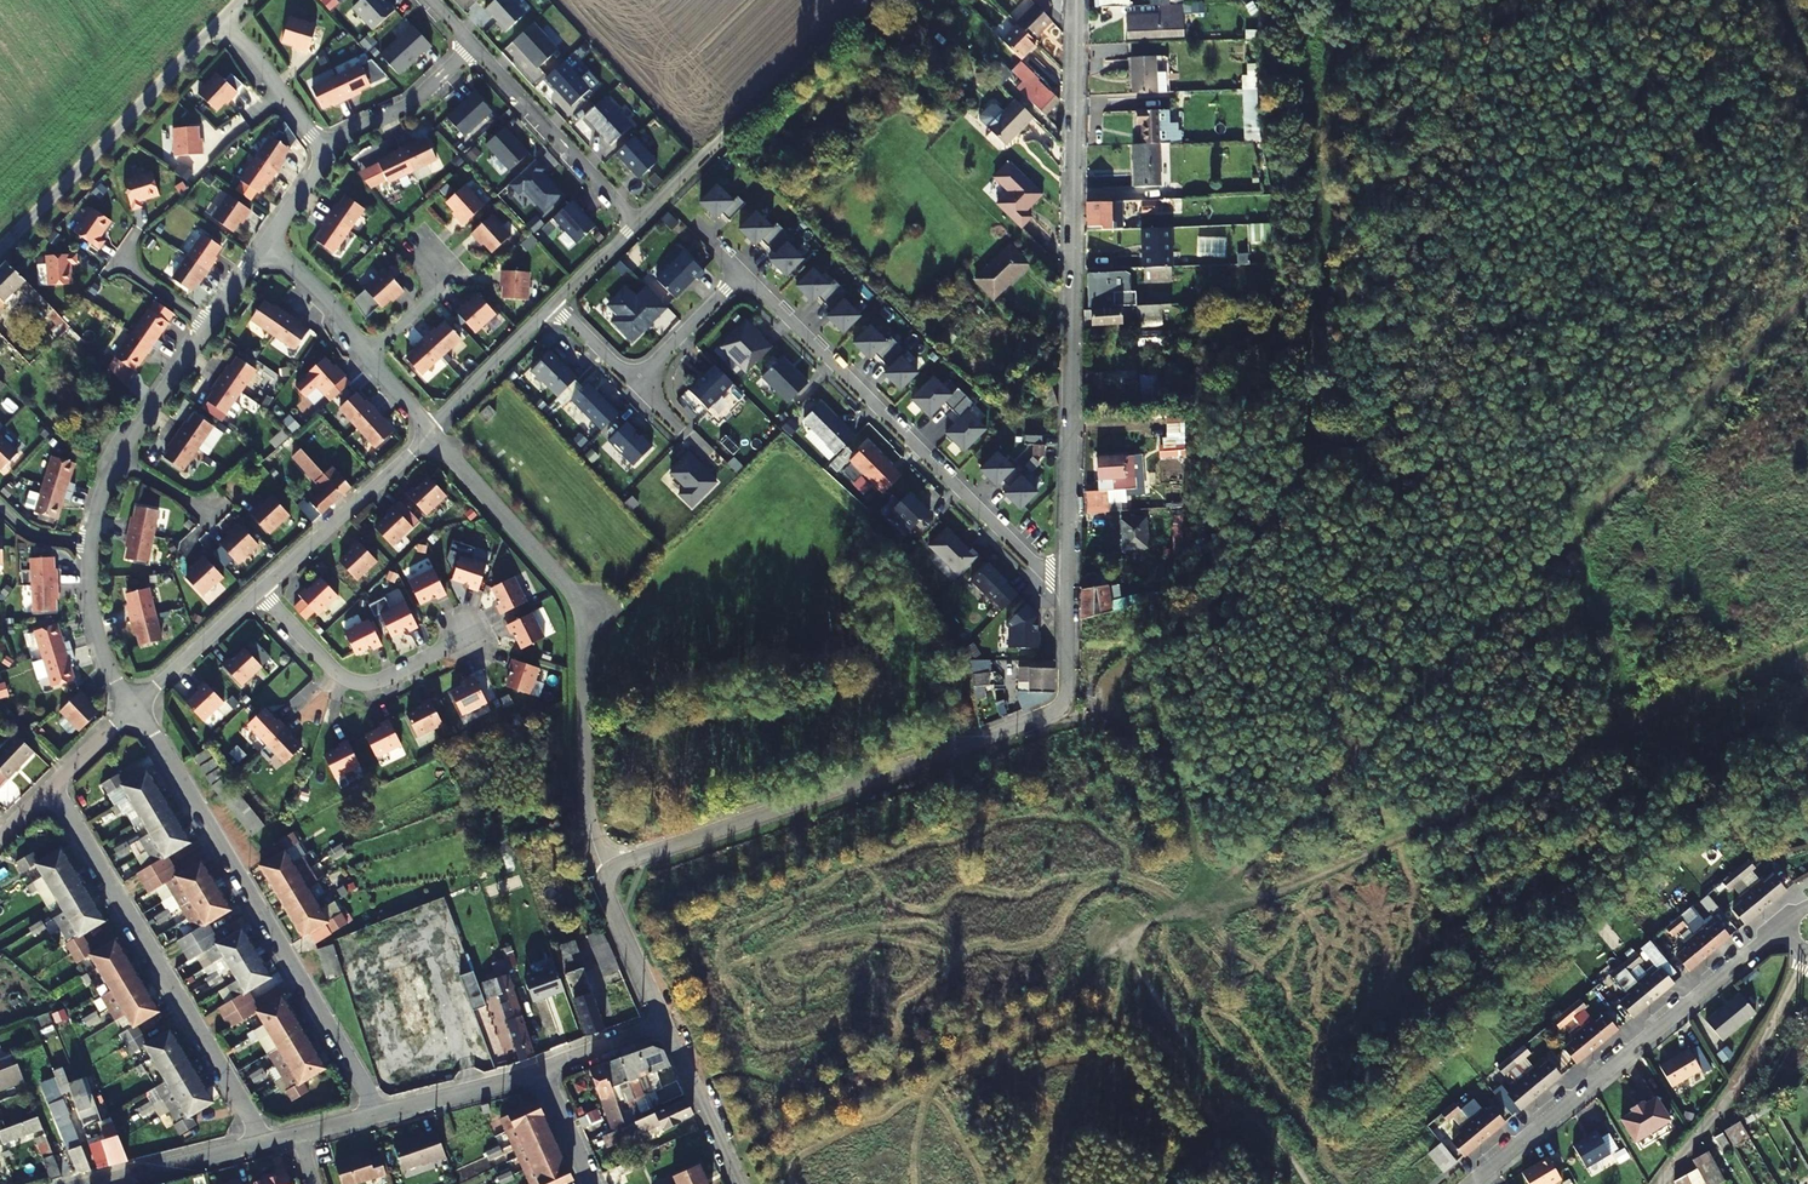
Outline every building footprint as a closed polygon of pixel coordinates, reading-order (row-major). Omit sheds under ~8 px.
[(353,8),(374,30),(396,10),(388,2),(387,3),(384,0),(361,0),(353,8)] [(511,0),(495,0),(485,10),(491,18),(493,16),(497,21),(496,23),(505,32),(524,15),(511,0)] [(1182,2),(1161,3),(1161,13),(1129,14),(1129,23),(1184,21),(1182,2)] [(1020,26),(1035,41),(1054,22),(1037,5),(1018,23),(1020,26)] [(316,25),(290,17),(282,40),(300,46),(299,49),(308,52),(316,25)] [(533,23),(513,42),(537,69),(558,50),(533,23)] [(1185,34),(1184,24),(1129,27),(1129,37),(1185,34)] [(380,55),(399,75),(423,52),(424,53),(432,47),(413,26),(380,55)] [(1003,42),(1022,61),(1039,44),(1035,41),(1020,26),(1003,42)] [(1134,92),(1158,91),(1157,70),(1157,54),(1133,54),(1134,92)] [(590,89),(564,61),(545,78),(556,90),(557,89),(561,92),(561,94),(571,106),(590,89)] [(1026,66),(1023,62),(1015,71),(1024,81),(1018,89),(1045,116),(1061,101),(1026,66)] [(1000,85),(1002,87),(1014,74),(1003,63),(990,75),(1000,85)] [(370,85),(361,65),(336,77),(347,100),(356,96),(354,93),(370,85)] [(1169,90),(1168,69),(1157,70),(1158,91),(1169,90)] [(237,92),(216,73),(197,93),(215,110),(228,97),(230,99),(237,92)] [(347,100),(336,77),(312,88),(321,108),(337,101),(338,104),(347,100)] [(464,137),(492,112),(474,92),(446,118),(464,137)] [(605,97),(584,117),(610,146),(631,125),(605,97)] [(980,119),(989,128),(1007,145),(1033,118),(1016,101),(1004,113),(994,104),(993,104),(980,118),(980,119)] [(1161,142),(1173,141),(1172,121),(1172,108),(1138,107),(1137,121),(1145,121),(1145,142),(1161,142)] [(1180,121),(1172,121),(1173,141),(1184,141),(1184,129),(1181,129),(1180,121)] [(284,124),(273,134),(283,145),(294,135),(284,124)] [(198,145),(196,127),(172,128),(174,156),(202,154),(201,145),(198,145)] [(509,171),(529,153),(505,127),(485,145),(509,171)] [(289,149),(271,136),(256,159),(277,173),(282,165),(279,163),(289,149)] [(657,162),(634,137),(616,153),(639,179),(657,162)] [(437,160),(427,140),(411,147),(410,144),(401,148),(412,171),(437,160)] [(1145,142),(1135,142),(1136,184),(1161,183),(1161,142),(1145,142)] [(412,171),(401,148),(393,152),(394,155),(378,163),(388,183),(412,171)] [(277,173),(256,159),(240,181),(258,194),(268,179),(271,181),(277,173)] [(535,160),(509,184),(518,193),(523,189),(544,212),(561,195),(540,172),(543,169),(535,160)] [(1044,203),(1012,171),(996,187),(1010,201),(998,213),(1022,237),(1033,227),(1027,221),(1044,203)] [(152,172),(123,181),(133,211),(142,208),(140,202),(159,196),(152,172)] [(484,206),(465,185),(447,201),(459,215),(457,217),(463,224),(484,206)] [(729,221),(746,204),(738,196),(733,201),(717,186),(700,203),(716,219),(722,213),(729,221)] [(251,212),(228,196),(212,217),(233,232),(243,218),(245,220),(251,212)] [(364,209),(346,196),(336,210),(333,209),(328,216),(348,231),(364,209)] [(1161,200),(1143,200),(1143,213),(1192,213),(1207,212),(1207,199),(1161,200)] [(595,226),(572,200),(553,218),(576,244),(595,226)] [(1113,214),(1126,214),(1126,200),(1103,201),(1087,201),(1086,225),(1101,225),(1101,227),(1113,227),(1113,214)] [(112,222),(91,207),(74,232),(100,250),(106,242),(101,238),(112,222)] [(772,228),(756,212),(739,229),(755,245),(761,240),(768,247),(785,230),(777,223),(772,228)] [(511,235),(492,215),(472,233),(478,241),(481,238),(493,252),(511,235)] [(328,216),(322,224),(325,226),(315,241),(333,253),(348,231),(328,216)] [(535,217),(525,226),(532,234),(542,225),(535,217)] [(1269,242),(1271,224),(1247,225),(1248,241),(1269,242)] [(1144,227),(1144,245),(1169,246),(1169,227),(1144,227)] [(793,238),(785,230),(768,247),(776,255),(770,260),(786,276),(803,259),(788,243),(793,238)] [(221,247),(203,234),(187,256),(209,271),(214,263),(211,261),(221,247)] [(1198,237),(1198,255),(1223,256),(1224,238),(1198,237)] [(1144,267),(1169,267),(1169,246),(1144,245),(1144,267)] [(77,264),(77,254),(45,256),(46,285),(72,285),(71,264),(77,264)] [(707,274),(686,254),(658,282),(677,300),(697,280),(699,282),(707,274)] [(1028,274),(1009,255),(976,288),(995,307),(1028,274)] [(209,271),(187,256),(172,279),(190,291),(200,277),(203,279),(209,271)] [(20,288),(38,306),(33,311),(33,312),(32,314),(33,316),(38,320),(39,321),(41,321),(42,320),(47,315),(56,325),(62,319),(61,318),(53,310),(7,262),(0,268),(0,307),(20,288)] [(1144,280),(1172,280),(1173,267),(1169,267),(1144,267),(1144,280)] [(829,285),(813,269),(796,286),(812,302),(818,297),(825,304),(842,287),(834,280),(829,285)] [(403,291),(384,270),(364,289),(380,307),(394,295),(396,297),(403,291)] [(528,300),(530,272),(502,271),(501,280),(504,281),(503,299),(528,300)] [(1128,291),(1128,272),(1086,272),(1086,304),(1098,303),(1099,291),(1128,291)] [(850,295),(842,287),(825,304),(833,311),(827,317),(843,333),(860,316),(845,300),(850,295)] [(650,325),(660,315),(650,305),(657,297),(649,289),(637,300),(628,291),(611,307),(621,317),(614,324),(634,344),(651,327),(650,325)] [(1266,299),(1266,291),(1249,292),(1250,300),(1266,299)] [(495,315),(479,296),(465,308),(463,306),(456,313),(475,333),(495,315)] [(667,307),(657,297),(650,305),(660,315),(667,307)] [(273,335),(288,314),(280,308),(278,311),(264,301),(251,319),(273,335)] [(1127,315),(1136,314),(1136,321),(1161,320),(1161,313),(1169,312),(1169,305),(1127,306),(1125,307),(1086,308),(1083,308),(1083,322),(1126,320),(1127,315)] [(169,323),(148,309),(132,333),(157,351),(162,343),(157,340),(169,323)] [(296,319),(288,314),(273,335),(295,350),(308,332),(294,322),(296,319)] [(52,329),(59,337),(69,327),(62,319),(56,325),(52,329)] [(1161,328),(1161,320),(1136,321),(1136,329),(1161,328)] [(746,373),(772,347),(746,321),(720,347),(746,373)] [(433,334),(430,331),(423,338),(424,338),(440,357),(441,357),(461,338),(446,322),(433,334)] [(886,342),(870,326),(853,343),(870,359),(875,354),(882,361),(899,344),(891,337),(886,342)] [(1161,332),(1137,333),(1137,348),(1161,347),(1161,332)] [(157,351),(132,333),(115,357),(135,371),(146,355),(151,359),(157,351)] [(424,338),(423,338),(416,344),(418,347),(406,359),(420,375),(440,357),(424,338)] [(907,352),(899,344),(882,361),(890,368),(884,374),(900,390),(917,373),(902,357),(907,352)] [(558,397),(575,380),(556,361),(558,359),(551,351),(531,371),(558,397)] [(256,370),(237,357),(227,371),(225,369),(219,377),(240,392),(256,370)] [(337,370),(325,357),(306,374),(325,396),(346,375),(339,368),(337,370)] [(762,376),(788,403),(808,383),(795,370),(794,371),(789,367),(791,366),(781,357),(762,376)] [(707,409),(733,383),(714,365),(700,380),(699,379),(688,389),(707,409)] [(1137,385),(1136,372),(1085,375),(1085,388),(1137,385)] [(240,392),(219,377),(214,385),(217,387),(207,402),(225,414),(226,413),(233,418),(240,409),(239,405),(234,401),(240,392)] [(952,411),(967,396),(958,388),(951,394),(934,377),(912,399),(930,417),(944,402),(952,411)] [(1158,404),(1157,378),(1141,379),(1143,404),(1158,404)] [(1048,381),(1031,387),(1037,402),(1054,395),(1048,381)] [(601,431),(619,413),(587,382),(570,400),(601,431)] [(357,428),(376,411),(370,404),(367,406),(355,393),(339,408),(357,428)] [(1054,395),(1037,402),(1040,411),(1057,404),(1054,395)] [(975,405),(967,396),(952,411),(959,417),(969,411),(975,405)] [(803,421),(836,455),(855,436),(848,428),(846,430),(821,403),(803,421)] [(383,418),(376,411),(357,428),(375,448),(392,433),(380,420),(383,418)] [(964,451),(986,429),(969,412),(969,411),(959,417),(961,419),(946,433),(964,451)] [(213,426),(195,413),(185,428),(182,426),(176,434),(197,448),(213,426)] [(1168,430),(1182,430),(1182,418),(1168,417),(1168,430)] [(635,431),(626,422),(608,440),(613,446),(612,447),(618,453),(621,453),(633,465),(652,446),(641,435),(639,437),(634,432),(635,431)] [(197,448),(176,434),(171,442),(174,443),(164,458),(182,471),(197,448)] [(0,437),(0,468),(2,470),(18,454),(0,437)] [(305,500),(298,507),(312,523),(349,490),(339,480),(333,485),(290,437),(277,449),(273,452),(284,464),(293,458),(306,474),(323,492),(309,504),(305,500)] [(100,443),(94,440),(91,447),(97,450),(100,443)] [(883,493),(901,476),(868,443),(850,460),(883,493)] [(1032,456),(1046,456),(1046,445),(1032,445),(1032,456)] [(680,487),(675,493),(691,508),(718,480),(687,452),(666,475),(680,487)] [(1002,480),(1014,469),(998,453),(981,470),(997,486),(1002,480)] [(69,483),(75,464),(52,456),(43,484),(72,493),(75,484),(69,483)] [(1096,458),(1097,482),(1109,481),(1110,492),(1133,491),(1130,456),(1096,458)] [(268,464),(264,459),(260,463),(264,468),(268,464)] [(1014,469),(1002,480),(1010,488),(1004,494),(1021,510),(1038,493),(1022,477),(1027,472),(1018,464),(1014,469)] [(278,473),(273,478),(285,492),(291,487),(278,473)] [(446,496),(429,478),(416,490),(414,488),(407,495),(426,515),(446,496)] [(1109,481),(1097,482),(1097,492),(1106,492),(1110,492),(1109,481)] [(72,493),(43,484),(34,512),(58,520),(64,501),(70,503),(72,493)] [(897,499),(889,508),(891,510),(891,511),(911,530),(930,511),(909,492),(900,502),(897,499)] [(1100,512),(1105,512),(1106,492),(1097,492),(1085,492),(1085,511),(1100,512)] [(897,499),(894,496),(886,505),(889,508),(897,499)] [(260,510),(258,507),(250,514),(269,535),(290,516),(273,497),(260,510)] [(879,511),(883,515),(889,508),(886,505),(879,511)] [(158,510),(136,506),(133,523),(129,523),(128,532),(153,537),(158,510)] [(412,527),(394,507),(386,514),(388,516),(375,528),(392,547),(412,527)] [(883,515),(885,517),(891,511),(891,510),(889,508),(883,515)] [(1100,512),(1085,511),(1085,521),(1099,521),(1100,512)] [(1147,522),(1122,522),(1122,554),(1147,554),(1147,522)] [(258,545),(239,524),(232,531),(234,534),(221,546),(238,564),(258,545)] [(947,528),(929,546),(959,576),(979,556),(972,549),(970,551),(962,543),(960,543),(958,541),(959,540),(947,528)] [(1027,538),(1039,550),(1050,540),(1039,528),(1027,538)] [(153,537),(128,532),(126,541),(129,542),(125,559),(147,564),(153,537)] [(377,562),(358,541),(350,548),(353,550),(339,562),(357,581),(377,562)] [(478,590),(487,564),(460,555),(452,578),(470,584),(469,587),(478,590)] [(54,575),(53,557),(31,558),(32,585),(58,584),(57,574),(54,575)] [(223,578),(204,557),(197,564),(199,566),(186,579),(203,597),(223,578)] [(991,598),(998,605),(1013,590),(1006,583),(1007,582),(988,563),(971,580),(990,599),(991,598)] [(446,594),(433,569),(408,581),(419,603),(435,595),(437,598),(446,594)] [(1086,587),(1104,585),(1103,574),(1085,574),(1086,587)] [(526,601),(514,576),(492,588),(500,604),(497,605),(501,614),(526,601)] [(338,596),(321,578),(308,591),(306,589),(299,595),(318,616),(338,596)] [(58,594),(58,584),(32,585),(33,612),(56,611),(55,594),(58,594)] [(1080,619),(1128,612),(1125,600),(1105,604),(1104,585),(1086,587),(1081,587),(1080,619)] [(154,614),(148,588),(126,593),(131,610),(127,611),(130,620),(154,614)] [(1018,595),(1013,590),(998,605),(1003,610),(1018,595)] [(417,627),(405,601),(380,614),(391,636),(407,628),(408,631),(417,627)] [(1034,610),(1025,601),(1013,613),(1016,615),(1006,625),(1009,628),(1008,648),(1038,649),(1038,616),(1033,611),(1034,610)] [(544,634),(553,630),(542,607),(534,611),(544,634)] [(544,639),(532,613),(507,625),(511,634),(514,633),(522,650),(544,639)] [(161,641),(154,614),(130,620),(132,630),(135,629),(140,646),(161,641)] [(373,649),(381,644),(369,619),(344,632),(355,654),(371,646),(373,649)] [(43,659),(72,650),(69,641),(64,643),(58,624),(34,631),(43,659)] [(971,658),(979,653),(973,643),(965,648),(971,658)] [(262,667),(245,649),(232,661),(230,659),(223,666),(242,686),(262,667)] [(75,659),(72,650),(43,659),(52,687),(75,680),(69,661),(75,659)] [(972,674),(991,672),(990,660),(970,659),(972,674)] [(531,695),(539,669),(513,660),(510,669),(513,670),(507,687),(531,695)] [(1031,684),(1031,694),(1054,694),(1055,669),(1053,668),(1031,669),(1020,669),(1020,684),(1031,684)] [(487,703),(474,678),(465,682),(467,685),(451,693),(462,716),(487,703)] [(0,682),(0,698),(9,695),(4,681),(0,682)] [(224,702),(205,682),(197,689),(200,691),(186,704),(204,722),(224,702)] [(87,698),(80,691),(60,711),(79,732),(97,714),(85,701),(87,698)] [(1031,697),(1031,694),(1016,695),(1017,702),(1020,711),(1034,706),(1031,697)] [(1054,694),(1031,694),(1031,697),(1034,706),(1050,700),(1054,694)] [(443,725),(430,700),(421,704),(423,707),(407,715),(418,738),(443,725)] [(266,744),(285,726),(278,719),(276,722),(264,709),(247,724),(266,744)] [(402,746),(389,721),(380,725),(381,728),(365,735),(376,758),(402,746)] [(291,733),(285,726),(266,744),(284,764),(301,748),(289,736),(291,733)] [(32,753),(14,735),(0,749),(0,786),(32,753)] [(360,766),(347,741),(338,745),(340,748),(323,756),(335,778),(360,766)] [(193,759),(197,765),(209,758),(204,752),(193,759)] [(199,769),(203,776),(216,768),(211,761),(199,769)] [(205,778),(209,785),(224,777),(218,770),(205,778)] [(153,783),(146,771),(123,785),(120,786),(128,799),(153,783)] [(100,784),(106,794),(120,786),(123,785),(117,775),(100,784)] [(211,788),(216,794),(229,784),(224,777),(211,788)] [(135,810),(160,795),(153,783),(128,799),(135,810)] [(216,794),(221,800),(234,790),(229,784),(216,794)] [(221,800),(226,807),(239,796),(234,790),(221,800)] [(160,795),(135,810),(142,823),(168,807),(160,795)] [(226,807),(231,812),(243,802),(239,796),(226,807)] [(231,812),(236,819),(249,809),(243,802),(231,812)] [(117,805),(109,809),(114,817),(121,813),(117,805)] [(149,834),(175,819),(168,807),(142,823),(149,834)] [(236,819),(241,825),(254,814),(249,809),(236,819)] [(135,810),(125,816),(133,828),(142,823),(135,810)] [(241,825),(246,832),(259,821),(254,814),(241,825)] [(149,834),(138,841),(145,852),(181,830),(175,819),(149,834)] [(259,821),(246,832),(251,837),(264,827),(259,821)] [(145,852),(152,864),(150,866),(156,876),(172,866),(166,856),(189,842),(181,830),(145,852)] [(297,843),(291,833),(274,843),(280,854),(284,851),(297,843)] [(125,844),(113,851),(115,855),(127,847),(125,844)] [(118,859),(130,851),(127,847),(115,855),(118,859)] [(330,858),(343,852),(340,847),(328,855),(330,858)] [(67,861),(60,849),(38,862),(35,864),(36,865),(42,876),(67,861)] [(266,879),(292,863),(284,851),(280,854),(259,866),(266,879)] [(332,861),(344,854),(343,852),(330,858),(332,861)] [(36,865),(35,864),(38,862),(33,853),(16,863),(22,873),(36,865)] [(273,891),(309,869),(302,857),(292,863),(266,879),(273,891)] [(1746,859),(1734,870),(1741,878),(1753,868),(1746,859)] [(50,889),(75,874),(67,861),(42,876),(50,889)] [(156,876),(162,886),(164,884),(171,896),(208,874),(201,862),(178,876),(172,866),(156,876)] [(141,885),(156,876),(150,866),(135,875),(141,885)] [(306,887),(316,881),(309,869),(273,891),(280,902),(306,887)] [(1723,879),(1730,887),(1741,878),(1734,870),(1723,879)] [(75,874),(50,889),(57,900),(81,885),(75,874)] [(178,908),(215,886),(208,874),(171,896),(178,908)] [(1764,880),(1761,877),(1749,887),(1765,906),(1784,890),(1770,874),(1764,880)] [(147,895),(162,886),(156,876),(141,885),(147,895)] [(32,883),(25,887),(29,894),(36,890),(32,883)] [(64,912),(89,897),(81,885),(57,900),(64,912)] [(215,886),(178,908),(186,920),(222,898),(215,886)] [(287,914),(313,899),(306,887),(280,902),(287,914)] [(1735,899),(1737,902),(1731,907),(1745,923),(1765,906),(1749,887),(1735,899)] [(342,888),(337,891),(340,898),(346,894),(342,888)] [(64,912),(53,918),(60,930),(96,909),(89,897),(64,912)] [(222,898),(186,920),(193,931),(206,923),(230,910),(222,898)] [(313,899),(287,914),(294,925),(319,910),(313,899)] [(1720,911),(1715,905),(1710,910),(1715,915),(1720,911)] [(1690,907),(1677,918),(1684,926),(1697,915),(1690,907)] [(70,954),(87,944),(81,934),(103,921),(96,909),(60,930),(67,941),(63,943),(70,954)] [(324,924),(327,923),(319,910),(294,925),(301,938),(324,924)] [(168,914),(166,911),(153,917),(156,921),(168,914)] [(156,921),(158,925),(170,917),(168,914),(156,921)] [(347,924),(341,914),(327,923),(324,924),(330,934),(347,924)] [(1667,926),(1673,935),(1684,926),(1677,918),(1667,926)] [(40,921),(28,928),(31,932),(43,925),(40,921)] [(1708,954),(1727,937),(1714,922),(1709,926),(1707,923),(1692,935),(1708,954)] [(212,933),(206,923),(193,931),(190,933),(197,943),(212,933)] [(33,935),(45,928),(43,925),(31,932),(33,935)] [(197,943),(203,953),(205,951),(213,963),(223,957),(249,941),(242,929),(218,943),(212,933),(197,943)] [(615,961),(601,931),(595,934),(593,935),(598,945),(606,965),(615,961)] [(181,952),(197,943),(190,933),(175,942),(181,952)] [(587,949),(598,945),(593,935),(587,937),(583,938),(587,949)] [(1679,947),(1681,949),(1675,955),(1688,971),(1708,954),(1692,935),(1679,947)] [(569,956),(587,949),(583,938),(580,940),(554,949),(560,963),(570,960),(569,956)] [(90,955),(97,967),(122,952),(115,940),(92,953),(90,955)] [(230,969),(256,953),(249,941),(223,957),(230,969)] [(188,962),(203,953),(197,943),(181,952),(188,962)] [(70,954),(76,964),(90,955),(92,953),(87,944),(70,954)] [(317,952),(319,959),(335,954),(333,946),(317,952)] [(104,979),(129,964),(122,952),(97,967),(104,979)] [(256,953),(230,969),(237,981),(263,965),(256,953)] [(382,973),(389,970),(401,1012),(395,1013),(403,1040),(439,1028),(423,975),(417,977),(412,963),(405,965),(401,953),(378,960),(382,973)] [(338,961),(335,954),(319,959),(322,967),(338,961)] [(1634,954),(1621,965),(1628,973),(1641,962),(1634,954)] [(573,969),(570,960),(560,963),(564,972),(573,969)] [(341,970),(338,961),(322,967),(324,975),(341,970)] [(604,978),(608,976),(619,971),(615,961),(606,965),(600,968),(604,978)] [(129,964),(104,979),(111,990),(136,975),(129,964)] [(555,964),(523,975),(532,1002),(565,991),(555,964)] [(227,987),(233,998),(229,1000),(236,1011),(253,1001),(246,990),(269,976),(263,965),(237,981),(227,987)] [(1610,975),(1617,983),(1628,973),(1621,965),(1610,975)] [(573,969),(564,972),(587,1037),(605,1030),(583,970),(575,973),(573,969)] [(1652,1001),(1672,985),(1658,969),(1653,974),(1649,971),(1636,983),(1652,1001)] [(343,977),(341,970),(324,975),(327,982),(343,977)] [(395,1013),(401,1012),(389,970),(382,973),(376,974),(389,1015),(395,1013)] [(472,1009),(486,1004),(473,970),(459,975),(472,1009)] [(619,971),(608,976),(612,986),(624,981),(619,971)] [(216,972),(203,979),(206,983),(219,976),(216,972)] [(86,973),(80,977),(84,984),(90,980),(86,973)] [(111,990),(101,996),(108,1008),(143,987),(136,975),(111,990)] [(508,975),(492,980),(497,995),(519,1062),(535,1056),(508,975)] [(208,986),(221,979),(219,976),(206,983),(208,986)] [(497,995),(492,980),(481,983),(486,999),(497,995)] [(1619,1002),(1633,1018),(1652,1001),(1636,983),(1623,994),(1625,997),(1619,1002)] [(143,987),(108,1008),(115,1020),(125,1014),(150,999),(143,987)] [(1755,1012),(1739,993),(1706,1020),(1722,1040),(1755,1012)] [(258,1011),(256,1013),(263,1025),(289,1009),(282,997),(258,1011)] [(125,1014),(132,1025),(133,1026),(136,1024),(157,1011),(150,999),(125,1014)] [(222,1020),(236,1011),(229,1000),(215,1009),(222,1020)] [(253,1001),(236,1011),(242,1021),(256,1013),(258,1011),(253,1001)] [(1577,1002),(1566,1011),(1573,1019),(1584,1010),(1577,1002)] [(270,1037),(296,1021),(289,1009),(263,1025),(270,1037)] [(95,1010),(83,1018),(85,1021),(98,1014),(95,1010)] [(228,1030),(242,1021),(236,1011),(222,1020),(228,1030)] [(1555,1020),(1562,1029),(1573,1019),(1566,1011),(1555,1020)] [(98,1014),(85,1021),(87,1025),(100,1018),(98,1014)] [(1596,1021),(1594,1018),(1581,1029),(1596,1048),(1615,1032),(1602,1017),(1596,1021)] [(296,1021),(270,1037),(277,1048),(303,1032),(296,1021)] [(133,1026),(132,1025),(119,1033),(125,1044),(142,1034),(136,1024),(133,1026)] [(1568,1040),(1570,1043),(1565,1047),(1578,1063),(1596,1048),(1581,1029),(1568,1040)] [(147,1043),(144,1046),(152,1058),(176,1043),(169,1030),(147,1043)] [(252,1032),(246,1035),(250,1042),(256,1038),(252,1032)] [(274,1067),(311,1045),(303,1032),(277,1048),(267,1055),(274,1067)] [(125,1044),(131,1054),(144,1046),(147,1043),(142,1034),(125,1044)] [(176,1043),(152,1058),(158,1069),(183,1054),(176,1043)] [(311,1045),(274,1067),(281,1078),(318,1056),(311,1045)] [(659,1070),(670,1066),(663,1051),(652,1045),(636,1051),(637,1051),(642,1065),(647,1079),(654,1092),(666,1088),(659,1070)] [(1521,1048),(1508,1059),(1515,1068),(1527,1057),(1521,1048)] [(1701,1070),(1689,1049),(1660,1066),(1672,1086),(1701,1070)] [(6,1053),(11,1066),(17,1064),(12,1051),(6,1053)] [(628,1081),(635,1079),(641,1097),(654,1092),(647,1079),(642,1065),(637,1051),(636,1051),(619,1058),(628,1081)] [(165,1081),(190,1066),(183,1054),(158,1069),(165,1081)] [(318,1056),(281,1078),(288,1090),(285,1093),(291,1102),(308,1092),(302,1082),(325,1068),(318,1056)] [(619,1058),(602,1064),(611,1087),(618,1085),(625,1102),(627,1101),(631,1111),(621,1115),(625,1126),(641,1119),(640,1114),(636,1103),(635,1099),(633,1096),(628,1081),(619,1058)] [(1498,1068),(1505,1077),(1515,1068),(1508,1059),(1498,1068)] [(1541,1067),(1539,1065),(1524,1078),(1538,1095),(1559,1078),(1547,1063),(1541,1067)] [(0,1071),(0,1089),(23,1080),(17,1064),(11,1066),(0,1071)] [(139,1075),(146,1071),(142,1064),(135,1068),(139,1075)] [(621,1115),(618,1106),(611,1087),(602,1064),(590,1068),(614,1131),(620,1128),(625,1126),(621,1115)] [(165,1081),(155,1086),(163,1099),(197,1078),(190,1066),(165,1081)] [(58,1087),(61,1093),(71,1089),(69,1082),(63,1067),(53,1071),(58,1087)] [(262,1070),(250,1077),(252,1080),(264,1073),(262,1070)] [(254,1084),(266,1076),(264,1073),(252,1080),(254,1084)] [(76,1080),(69,1082),(71,1089),(77,1108),(84,1126),(85,1127),(101,1121),(94,1103),(88,1085),(85,1077),(76,1080)] [(170,1110),(204,1089),(197,1078),(163,1099),(170,1110)] [(1538,1095),(1524,1078),(1511,1088),(1512,1091),(1508,1096),(1520,1111),(1538,1095)] [(635,1079),(628,1081),(633,1096),(635,1099),(641,1097),(635,1079)] [(61,1093),(58,1087),(45,1092),(77,1173),(90,1170),(68,1114),(69,1113),(61,1093)] [(190,1115),(212,1102),(204,1089),(170,1110),(177,1122),(173,1124),(179,1134),(196,1124),(190,1115)] [(1464,1096),(1453,1105),(1460,1114),(1471,1104),(1464,1096)] [(660,1105),(667,1102),(664,1097),(658,1100),(660,1105)] [(1670,1120),(1657,1097),(1645,1104),(1643,1100),(1631,1108),(1633,1112),(1621,1119),(1634,1142),(1670,1120)] [(625,1126),(620,1128),(614,1131),(611,1132),(607,1134),(602,1136),(607,1146),(626,1137),(625,1135),(637,1130),(639,1134),(660,1124),(662,1129),(692,1116),(685,1099),(662,1109),(641,1119),(625,1126)] [(658,1100),(651,1103),(653,1108),(660,1105),(658,1100)] [(150,1101),(138,1109),(140,1112),(152,1105),(150,1101)] [(536,1101),(499,1118),(505,1131),(542,1115),(536,1101)] [(487,1111),(484,1103),(477,1106),(480,1113),(487,1111)] [(152,1105),(140,1112),(142,1116),(154,1108),(152,1105)] [(1443,1114),(1450,1123),(1460,1114),(1453,1105),(1443,1114)] [(1485,1115),(1482,1112),(1469,1124),(1484,1141),(1502,1125),(1490,1111),(1485,1115)] [(1440,1114),(1427,1124),(1434,1134),(1448,1123),(1440,1114)] [(505,1131),(511,1144),(548,1128),(542,1115),(505,1131)] [(589,1124),(585,1115),(578,1118),(582,1127),(589,1124)] [(44,1132),(38,1118),(0,1131),(0,1147),(44,1132)] [(1726,1130),(1735,1146),(1750,1138),(1740,1122),(1726,1130)] [(1457,1134),(1459,1137),(1452,1143),(1464,1158),(1484,1141),(1469,1124),(1457,1134)] [(511,1144),(516,1157),(553,1140),(548,1128),(511,1144)] [(100,1139),(88,1143),(96,1168),(127,1161),(118,1141),(114,1130),(98,1135),(100,1139)] [(639,1134),(637,1130),(625,1135),(626,1137),(628,1140),(639,1135),(639,1134)] [(1588,1135),(1589,1136),(1573,1145),(1586,1168),(1610,1154),(1596,1130),(1588,1135)] [(444,1157),(436,1132),(407,1141),(406,1139),(392,1144),(401,1169),(420,1163),(421,1165),(444,1157)] [(1730,1145),(1723,1132),(1716,1137),(1722,1149),(1730,1145)] [(455,1136),(447,1139),(451,1152),(460,1149),(455,1136)] [(62,1177),(47,1139),(37,1142),(50,1179),(62,1177)] [(516,1157),(522,1170),(559,1153),(553,1140),(516,1157)] [(1440,1145),(1429,1154),(1433,1159),(1438,1167),(1443,1174),(1456,1163),(1450,1157),(1445,1150),(1440,1145)] [(484,1151),(486,1155),(499,1149),(497,1146),(484,1151)] [(486,1155),(487,1159),(501,1153),(499,1149),(486,1155)] [(1708,1165),(1715,1161),(1709,1150),(1702,1153),(1708,1165)] [(522,1170),(528,1183),(565,1166),(559,1153),(522,1170)] [(343,1183),(353,1183),(387,1174),(381,1157),(371,1159),(369,1155),(356,1159),(355,1157),(336,1162),(343,1183)] [(1548,1157),(1522,1173),(1528,1183),(1552,1183),(1561,1179),(1548,1157)] [(642,1158),(635,1161),(637,1168),(644,1165),(642,1158)] [(632,1160),(616,1167),(620,1176),(636,1169),(632,1160)] [(1703,1177),(1696,1164),(1688,1169),(1692,1178),(1694,1182),(1703,1177)] [(528,1183),(529,1183),(562,1183),(571,1180),(565,1166),(528,1183)] [(704,1181),(698,1167),(674,1178),(677,1183),(698,1183),(704,1181)] [(284,1169),(274,1172),(275,1174),(267,1177),(267,1178),(249,1183),(289,1183),(284,1169)] [(496,1178),(498,1181),(511,1175),(509,1172),(496,1178)] [(499,1183),(503,1183),(513,1180),(511,1175),(498,1181),(499,1183)]
